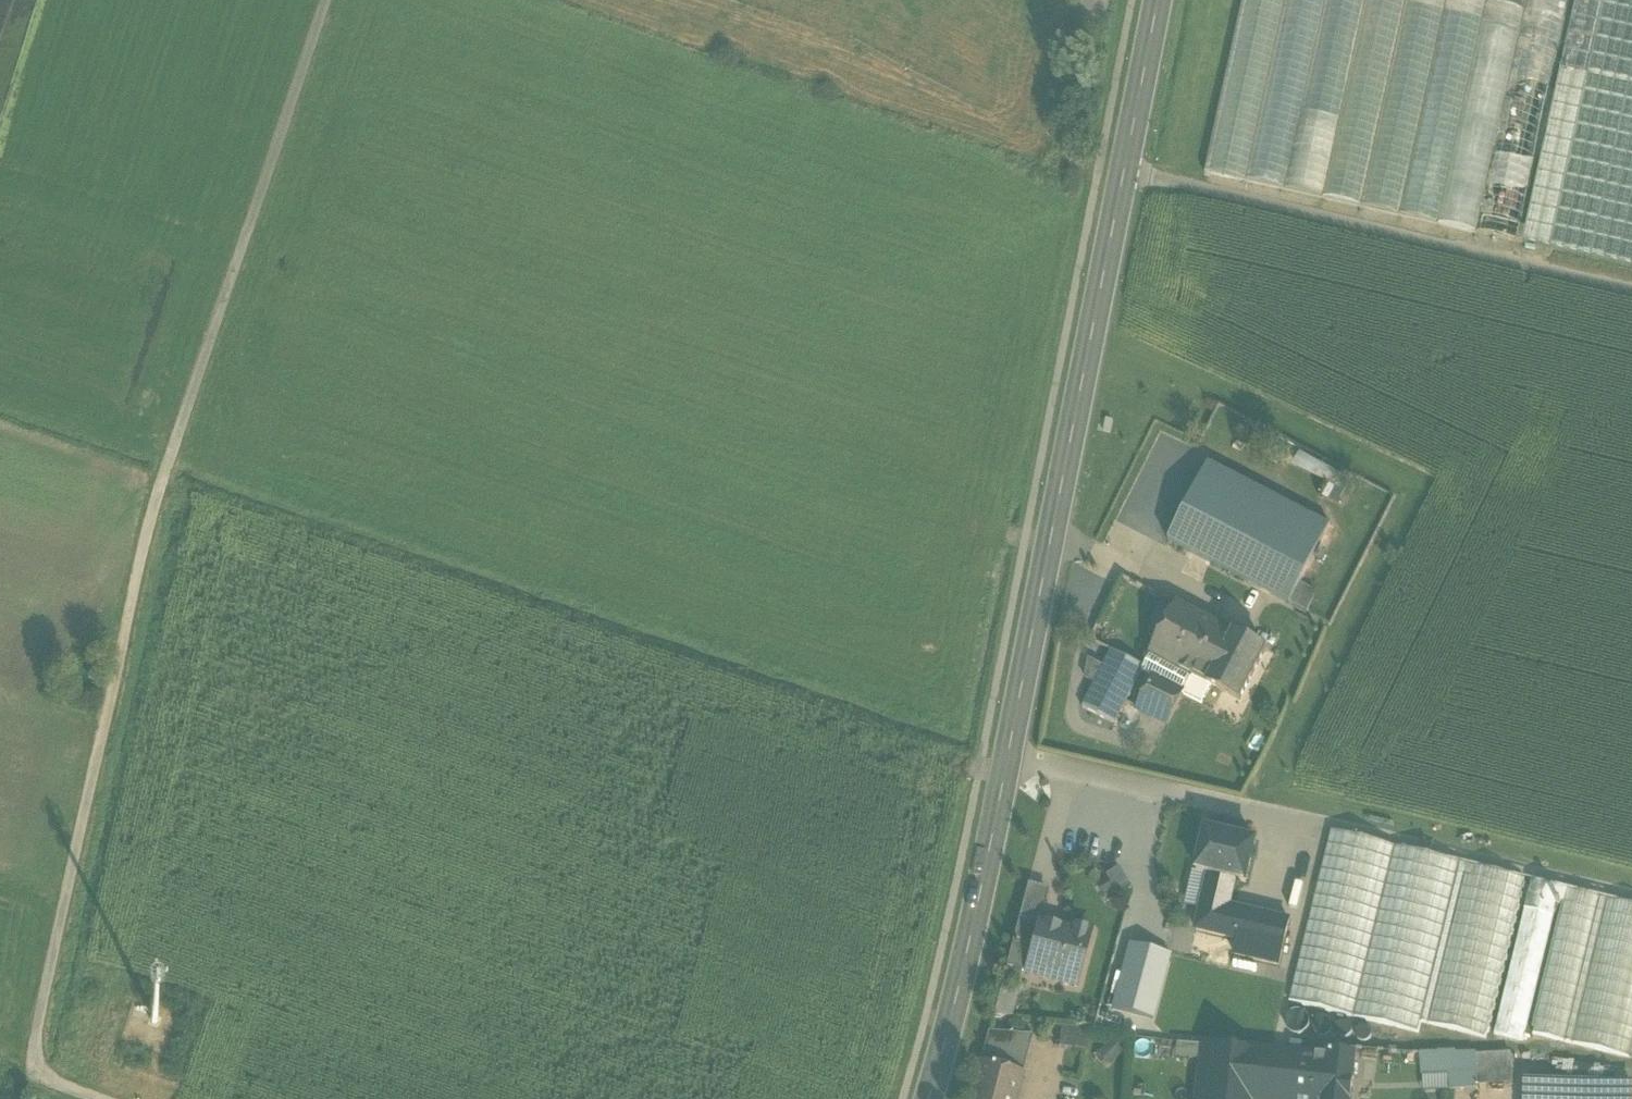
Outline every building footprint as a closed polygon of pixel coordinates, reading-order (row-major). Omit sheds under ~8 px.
[(1464,0),(1245,0),(1206,176),(1523,245),(1526,230),(1520,229),(1566,22),(1523,13),(1464,0)] [(1526,230),(1523,245),(1631,269),(1631,0),(1577,0),(1526,230)] [(1523,13),(1566,22),(1571,0),(1526,0),(1523,13)] [(1330,528),(1208,465),(1168,542),(1290,605),(1330,528)] [(1145,669),(1126,705),(1167,725),(1183,695),(1192,678),(1219,627),(1177,606),(1145,669)] [(1266,652),(1219,627),(1192,678),(1183,695),(1202,704),(1211,687),(1240,703),(1266,652)] [(1145,669),(1112,652),(1083,710),(1115,726),(1126,705),(1145,669)] [(1251,846),(1204,835),(1195,872),(1210,876),(1233,881),(1243,883),(1251,846)] [(1456,865),(1331,835),(1291,1004),(1417,1033),(1456,865)] [(1524,880),(1464,866),(1427,1025),(1487,1039),(1524,880)] [(1180,899),(1193,902),(1198,878),(1186,875),(1180,899)] [(1233,881),(1210,876),(1204,904),(1227,909),(1233,881)] [(1559,889),(1532,882),(1525,911),(1553,917),(1559,889)] [(1048,894),(1027,889),(1018,921),(1039,927),(1048,894)] [(1602,899),(1565,890),(1531,1036),(1568,1044),(1602,899)] [(1631,1043),(1631,906),(1609,902),(1574,1047),(1628,1058),(1631,1043)] [(1237,938),(1281,948),(1282,942),(1287,923),(1227,909),(1204,904),(1200,903),(1194,928),(1237,938)] [(1525,911),(1496,1035),(1523,1042),(1553,917),(1525,911)] [(1069,935),(1039,927),(1018,921),(1006,969),(1076,988),(1090,933),(1071,928),(1069,935)] [(1298,926),(1287,923),(1282,942),(1294,945),(1298,926)] [(1281,948),(1237,938),(1232,957),(1277,967),(1281,948)] [(1149,1020),(1166,954),(1123,943),(1106,1009),(1149,1020)] [(1306,1032),(1309,1025),(1308,1018),(1303,1013),(1296,1012),(1289,1015),(1286,1022),(1287,1029),(1292,1034),(1299,1035),(1306,1032)] [(1330,1034),(1333,1029),(1332,1023),(1327,1018),(1321,1017),(1315,1020),(1312,1026),(1314,1032),(1318,1036),(1324,1037),(1330,1034)] [(1349,1037),(1352,1032),(1351,1027),(1346,1023),(1340,1025),(1337,1030),(1338,1035),(1343,1038),(1349,1037)] [(1368,1042),(1371,1038),(1371,1033),(1368,1029),(1363,1028),(1359,1029),(1356,1034),(1356,1039),(1359,1043),(1364,1044),(1368,1042)] [(1085,1033),(1058,1031),(1057,1047),(1083,1050),(1085,1033)] [(1030,1035),(986,1033),(978,1063),(1020,1074),(1030,1035)] [(1202,1048),(1177,1046),(1176,1059),(1200,1061),(1202,1048)] [(1202,1048),(1200,1061),(1197,1098),(1250,1098),(1254,1053),(1202,1048)] [(1254,1053),(1250,1098),(1309,1098),(1313,1058),(1254,1053)] [(1453,1053),(1420,1055),(1422,1078),(1449,1077),(1450,1094),(1478,1092),(1478,1088),(1476,1058),(1476,1055),(1453,1056),(1453,1053)] [(1510,1055),(1476,1058),(1478,1088),(1512,1087),(1510,1055)] [(1330,1058),(1330,1060),(1313,1058),(1309,1098),(1349,1098),(1353,1060),(1330,1058)] [(978,1063),(969,1098),(1014,1098),(1020,1074),(978,1063)] [(1580,1082),(1526,1081),(1525,1098),(1580,1098),(1580,1082)] [(1580,1082),(1580,1098),(1631,1098),(1631,1083),(1580,1082)]
